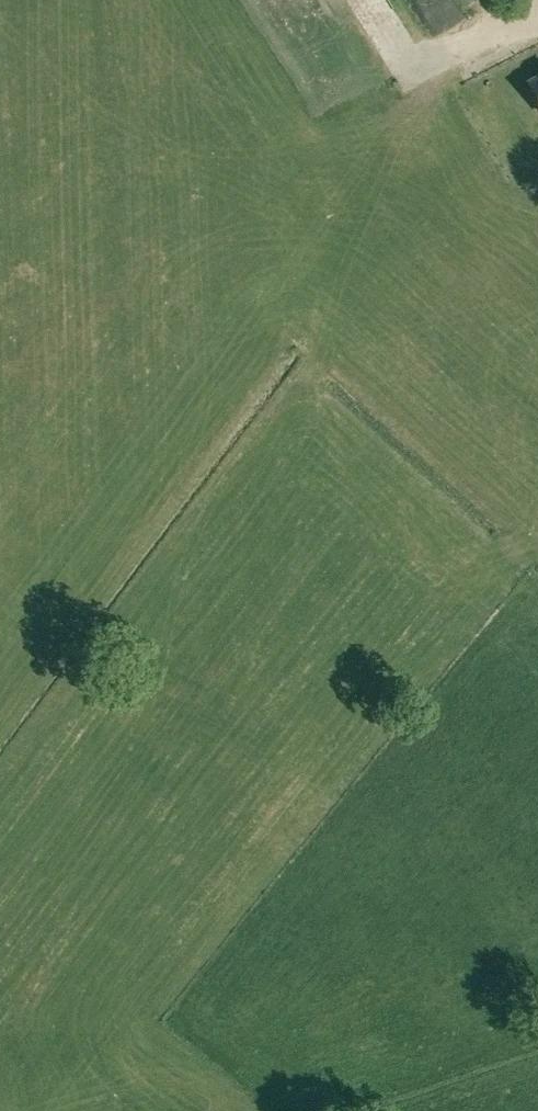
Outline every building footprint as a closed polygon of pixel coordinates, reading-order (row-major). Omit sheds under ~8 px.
[(528,82),(537,101),(537,77),(528,82)]
